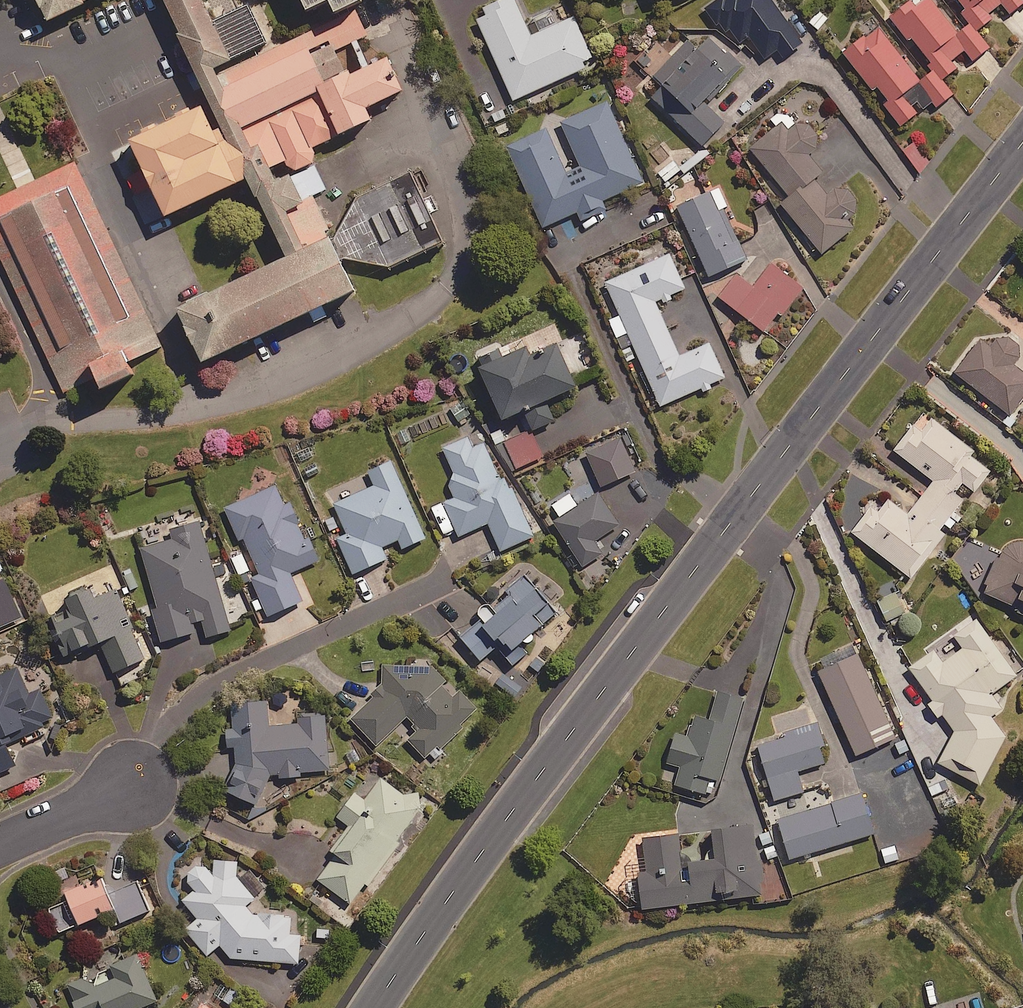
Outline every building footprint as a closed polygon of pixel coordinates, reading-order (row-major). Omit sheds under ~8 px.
[(176,14),(208,0),(170,0),(176,14)] [(190,28),(229,115),(357,58),(351,43),(383,29),(370,0),(356,0),(315,18),(307,0),(253,0),(190,28)] [(482,8),(485,14),(476,18),(512,99),(584,67),(581,61),(590,57),(572,16),(529,36),(513,0),(499,0),(482,8)] [(929,0),(923,0),(914,7),(908,0),(888,16),(942,77),(955,67),(949,60),(963,49),(972,60),(988,46),(969,24),(958,34),(929,0)] [(964,7),(959,11),(975,30),(990,18),(987,15),(1001,3),(1008,11),(1022,0),(957,0),(964,7)] [(841,54),(872,92),(876,89),(887,102),(884,105),(900,125),(916,112),(911,106),(917,101),(922,108),(930,101),(935,106),(952,92),(932,68),(918,80),(874,27),(841,54)] [(723,54),(706,37),(695,47),(688,40),(652,76),(658,82),(647,92),(700,146),(723,123),(703,103),(741,66),(726,51),(723,54)] [(392,47),(320,78),(341,126),(373,112),(368,99),(407,82),(392,47)] [(207,93),(133,127),(169,207),(246,173),(207,93)] [(541,227),(574,212),(578,221),(606,208),(602,199),(641,182),(606,101),(559,122),(579,167),(567,172),(547,127),(505,146),(541,227)] [(788,197),(812,178),(821,171),(809,156),(814,150),(816,142),(813,134),(807,128),(799,126),(789,130),(782,122),(749,148),(788,197)] [(928,164),(913,143),(902,150),(918,172),(928,164)] [(84,154),(0,195),(0,268),(54,384),(166,329),(84,154)] [(812,178),(788,197),(780,203),(820,253),(852,227),(845,218),(857,208),(838,185),(826,195),(812,178)] [(726,204),(718,187),(676,207),(707,276),(745,259),(721,207),(726,204)] [(333,229),(171,306),(198,361),(359,284),(333,229)] [(684,288),(669,254),(604,282),(619,317),(608,322),(615,337),(627,332),(659,406),(723,378),(708,343),(677,356),(653,302),(684,288)] [(802,290),(771,263),(751,286),(738,274),(719,295),(760,331),(777,313),(780,315),(802,290)] [(996,337),(989,347),(978,339),(953,371),(1009,415),(1022,397),(1022,373),(1012,364),(1020,355),(1019,347),(1005,336),(996,337)] [(500,419),(514,412),(523,431),(555,416),(547,398),(573,386),(554,342),(527,354),(524,345),(491,360),(488,354),(474,360),(500,419)] [(470,417),(461,399),(449,405),(458,423),(470,417)] [(955,512),(963,501),(953,493),(961,482),(973,491),(989,471),(968,454),(971,450),(923,413),(893,450),(933,481),(907,514),(887,499),(878,511),(871,506),(851,532),(910,578),(944,534),(938,530),(943,523),(950,528),(960,516),(955,512)] [(541,457),(530,430),(496,444),(508,471),(541,457)] [(635,470),(619,436),(585,452),(601,486),(635,470)] [(443,506),(432,511),(444,537),(455,532),(457,536),(486,522),(500,551),(533,536),(505,478),(500,480),(482,443),(472,448),(466,437),(439,449),(451,474),(449,485),(454,497),(441,503),(443,506)] [(424,538),(389,461),(359,475),(366,489),(333,504),(346,533),(336,537),(352,573),(385,558),(380,546),(397,539),(401,548),(424,538)] [(286,503),(277,485),(226,509),(240,538),(244,536),(261,573),(252,577),(269,615),(303,599),(290,573),(318,559),(291,501),(286,503)] [(569,494),(551,505),(559,516),(553,520),(582,565),(601,553),(593,541),(618,525),(597,492),(576,506),(569,494)] [(247,595),(236,599),(228,573),(216,577),(200,520),(171,528),(174,538),(143,547),(160,605),(153,607),(163,640),(197,630),(194,619),(201,617),(207,636),(231,629),(230,624),(242,620),(240,614),(251,611),(247,595)] [(995,560),(981,591),(1015,606),(1013,610),(1022,614),(1022,542),(1020,540),(1013,540),(1006,545),(998,562),(995,560)] [(245,551),(229,558),(238,576),(253,569),(245,551)] [(527,578),(491,607),(485,605),(480,607),(477,612),(478,617),(458,633),(479,660),(496,646),(511,665),(523,656),(514,645),(554,613),(527,578)] [(95,597),(91,588),(68,598),(73,610),(49,620),(64,654),(101,638),(115,670),(146,657),(117,588),(95,597)] [(902,614),(895,592),(877,598),(884,620),(902,614)] [(909,667),(932,701),(927,704),(938,719),(942,716),(953,733),(938,763),(979,785),(1007,732),(989,722),(998,706),(989,693),(1022,671),(1004,644),(998,648),(975,614),(924,649),(927,655),(909,667)] [(894,737),(857,654),(817,672),(854,755),(894,737)] [(411,679),(399,667),(349,715),(378,744),(408,715),(421,728),(409,740),(429,760),(479,712),(459,692),(456,695),(445,683),(448,681),(429,661),(411,679)] [(19,764),(8,736),(28,728),(31,734),(46,728),(43,721),(53,717),(39,684),(28,689),(16,662),(0,669),(0,772),(19,764)] [(521,687),(502,673),(495,682),(513,697),(521,687)] [(742,700),(716,693),(708,721),(694,717),(688,739),(673,735),(665,762),(681,766),(675,785),(714,797),(742,700)] [(270,773),(280,773),(281,777),(302,775),(302,771),(330,769),(326,712),(298,714),(298,723),(270,725),(268,699),(246,701),(246,706),(234,707),(234,719),(229,720),(231,746),(237,746),(237,755),(231,756),(233,781),(230,790),(258,802),(270,773)] [(824,744),(817,724),(755,743),(773,800),(802,791),(796,771),(823,762),(818,746),(824,744)] [(422,806),(382,777),(366,800),(355,792),(338,816),(351,826),(333,850),(338,854),(320,879),(352,902),(367,882),(370,884),(399,843),(397,842),(422,806)] [(873,832),(861,794),(777,820),(789,859),(873,832)] [(756,862),(752,826),(711,830),(714,859),(681,863),(678,834),(642,838),(646,871),(637,872),(641,909),(718,900),(717,893),(738,890),(739,897),(764,894),(761,861),(756,862)] [(894,843),(879,848),(884,864),(899,859),(894,843)] [(203,862),(186,875),(197,888),(184,898),(199,918),(187,928),(207,953),(221,944),(232,958),(300,962),(302,934),(291,934),(292,914),(256,912),(247,905),(267,886),(253,870),(239,878),(238,860),(215,860),(214,876),(203,862)] [(111,894),(104,875),(67,890),(70,899),(50,907),(59,931),(117,908),(122,921),(150,910),(139,883),(111,894)] [(92,974),(69,985),(80,1007),(140,1007),(161,998),(139,952),(114,964),(120,977),(98,988),(92,974)]
